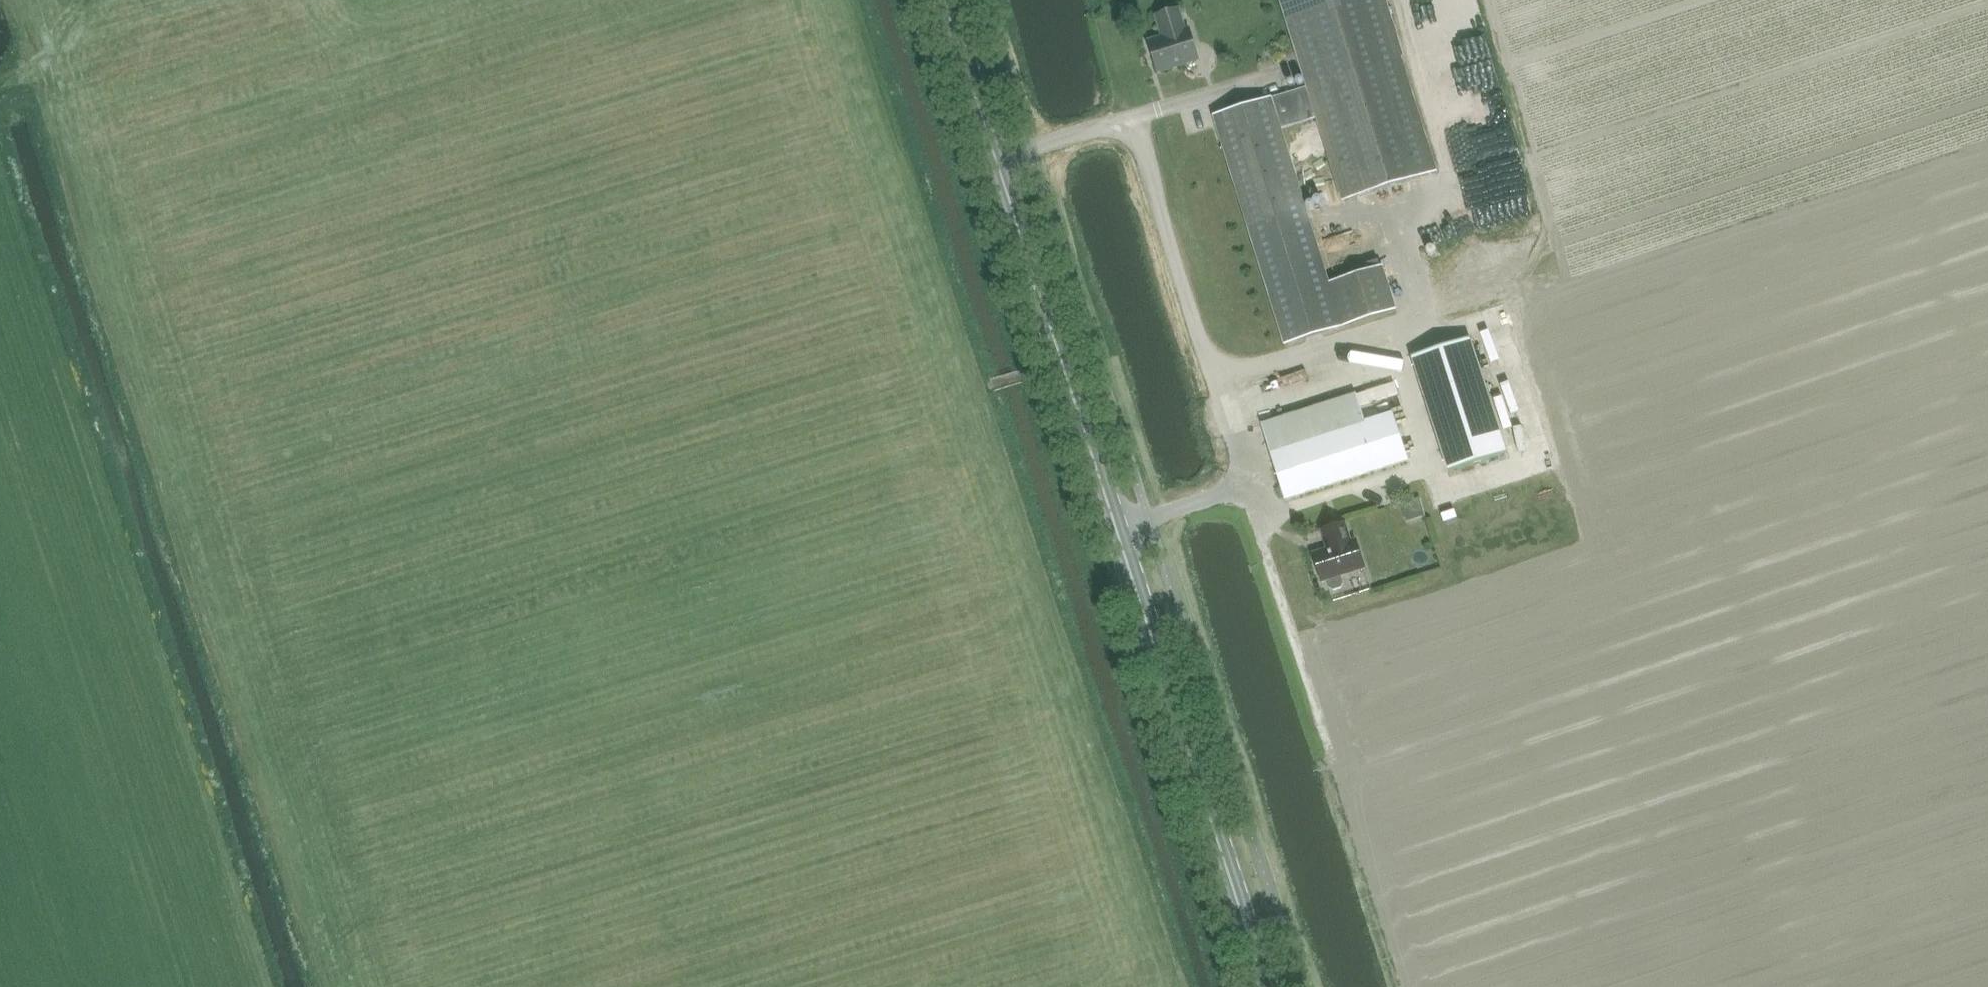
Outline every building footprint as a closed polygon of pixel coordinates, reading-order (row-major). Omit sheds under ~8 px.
[(1238,195),(1285,345),(1396,311),(1382,266),(1328,282),(1281,128),(1318,116),(1346,201),(1437,172),(1382,0),(1281,0),(1308,85),(1214,116),(1238,195)] [(1178,8),(1155,15),(1160,29),(1161,29),(1163,36),(1148,41),(1158,72),(1198,60),(1189,28),(1185,29),(1178,8)] [(1448,471),(1506,453),(1470,338),(1412,356),(1448,471)] [(1374,411),(1362,415),(1355,394),(1261,424),(1285,499),(1408,460),(1392,412),(1376,418),(1374,411)] [(1322,581),(1326,580),(1328,588),(1333,590),(1341,588),(1343,583),(1341,575),(1364,568),(1355,540),(1350,541),(1344,522),(1321,530),(1327,549),(1313,553),(1322,581)]
